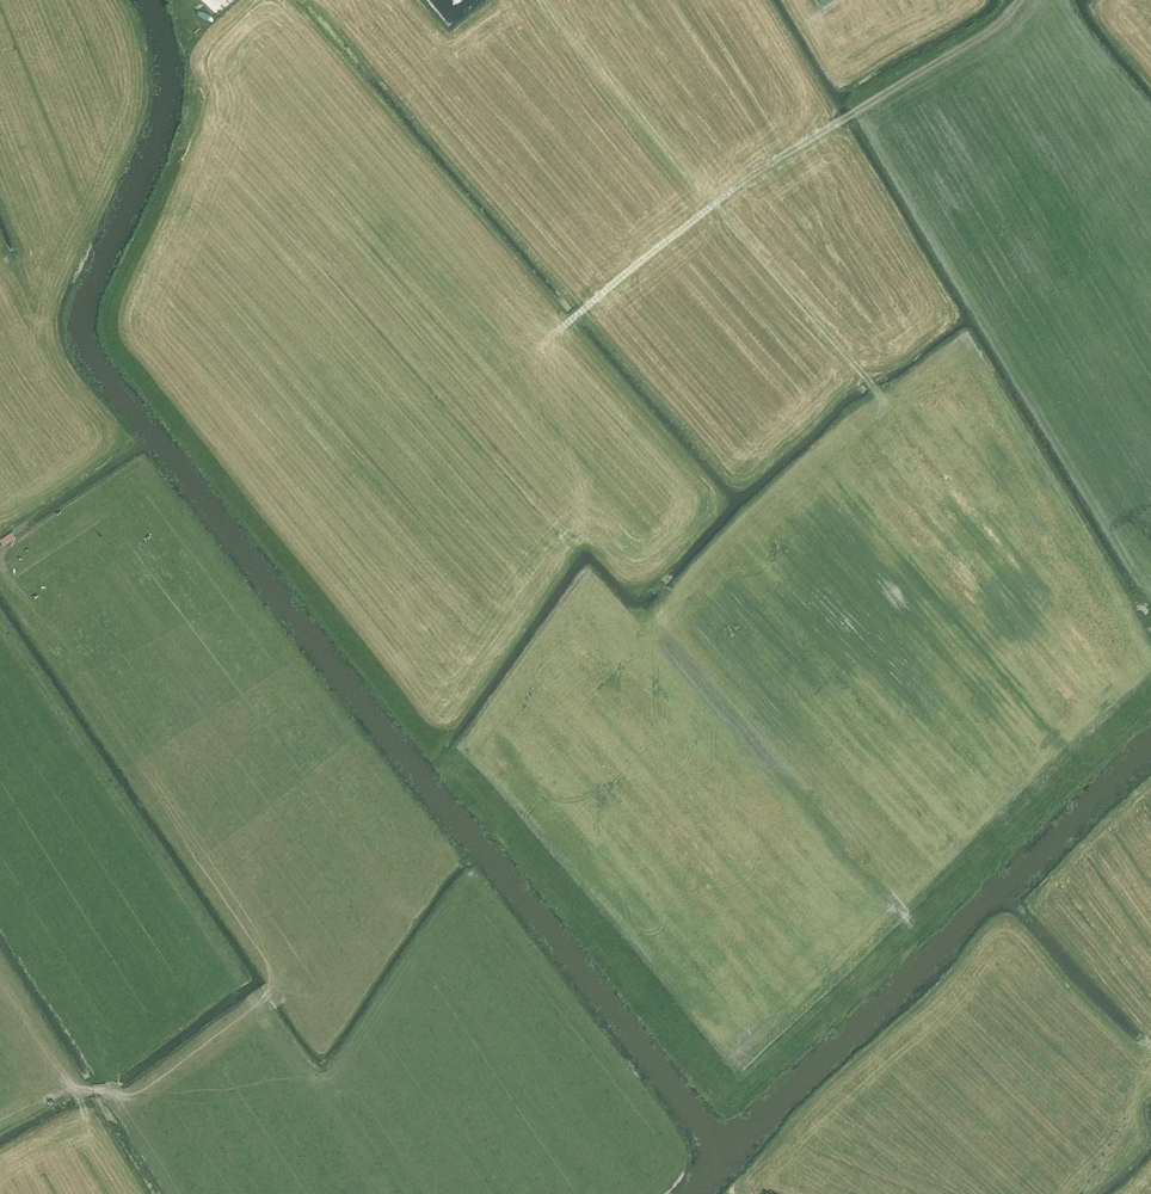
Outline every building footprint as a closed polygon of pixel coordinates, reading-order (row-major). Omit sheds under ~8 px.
[(0,536),(0,538),(3,543),(16,534),(12,528),(0,536)]
